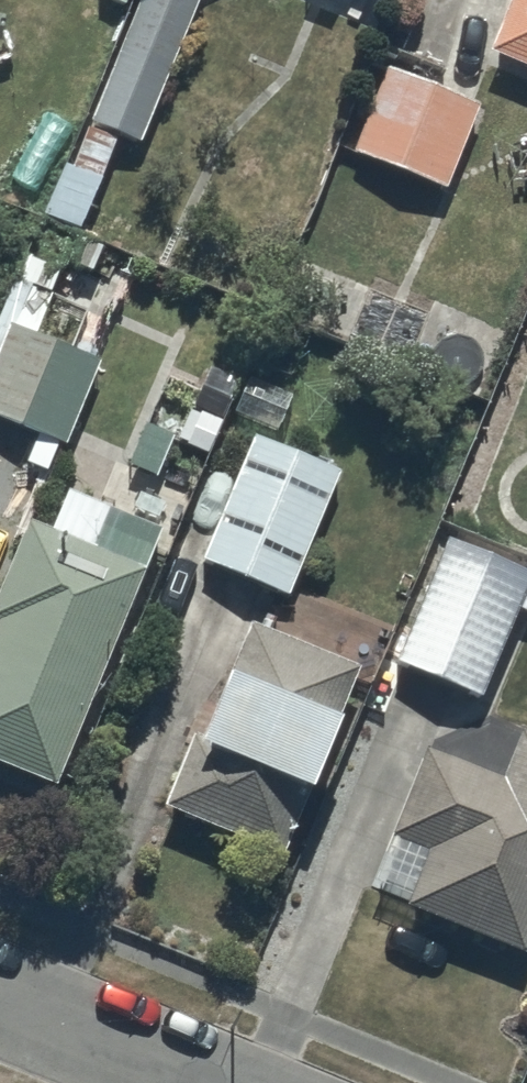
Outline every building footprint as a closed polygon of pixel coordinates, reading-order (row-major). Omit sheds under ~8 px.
[(88,134),(136,154),(196,8),(177,0),(143,0),(88,134)] [(302,0),(331,12),(336,0),(302,0)] [(380,14),(386,0),(346,0),(380,14)] [(485,73),(526,89),(526,0),(515,0),(485,73)] [(474,123),(383,86),(351,166),(442,203),(474,123)] [(7,338),(0,356),(0,432),(62,457),(96,375),(7,338)] [(335,491),(247,455),(229,500),(197,487),(181,528),(213,541),(199,574),(286,609),(335,491)] [(25,542),(0,599),(0,779),(55,801),(138,587),(25,542)] [(438,565),(391,683),(471,716),(522,602),(438,565)] [(355,687),(244,642),(201,755),(189,750),(159,827),(279,873),(297,827),(305,830),(333,757),(328,755),(355,687)] [(516,750),(499,790),(424,760),(368,902),(407,917),(404,925),(522,972),(526,959),(526,754),(516,750)]
